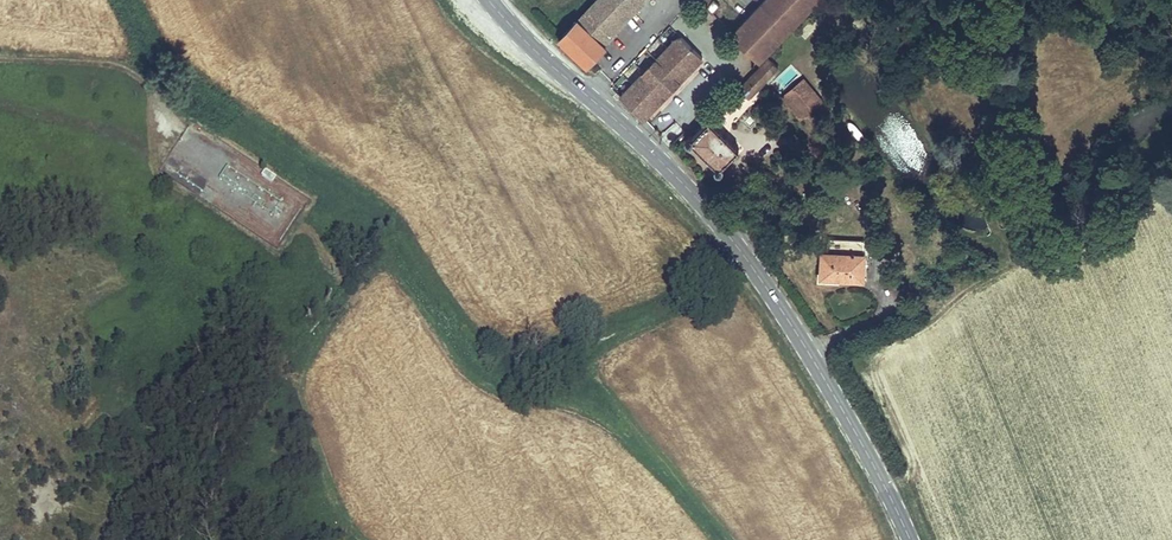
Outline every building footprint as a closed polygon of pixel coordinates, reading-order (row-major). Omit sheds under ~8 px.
[(587,64),(605,45),(604,43),(646,0),(596,0),(560,38),(587,64)] [(714,0),(698,0),(713,14),(720,6),(714,0)] [(732,32),(759,59),(806,13),(818,0),(764,0),(732,32)] [(810,17),(791,36),(801,45),(820,27),(821,28),(824,26),(821,23),(818,25),(810,17)] [(788,57),(801,45),(791,36),(776,51),(769,58),(778,67),(788,57)] [(681,38),(677,38),(620,97),(644,119),(702,58),(681,38)] [(778,67),(769,58),(740,88),(750,97),(778,67)] [(781,80),(787,86),(798,74),(792,68),(781,80)] [(804,79),(783,97),(801,118),(822,100),(804,79)] [(723,169),(722,167),(739,149),(709,120),(692,138),(691,137),(689,137),(688,137),(688,143),(692,143),(717,167),(718,172),(723,169)] [(663,138),(671,147),(686,133),(678,124),(663,138)] [(822,252),(821,276),(863,279),(865,254),(863,254),(864,241),(828,238),(827,252),(822,252)]
